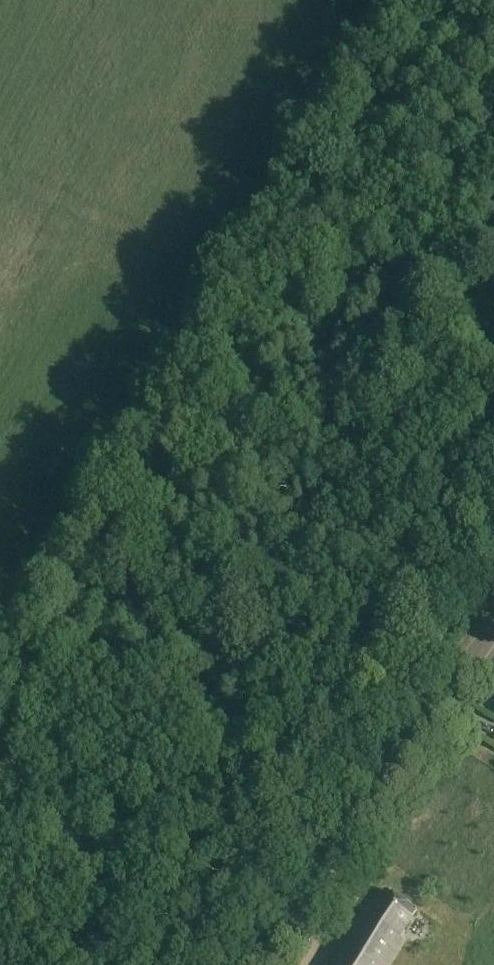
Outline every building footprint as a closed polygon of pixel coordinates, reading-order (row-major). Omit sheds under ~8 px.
[(350,891),(345,898),(354,904),(359,897),(350,891)] [(416,912),(386,894),(371,918),(365,914),(348,940),(354,944),(348,954),(342,950),(333,964),(389,964),(403,944),(398,941),(416,912)]
